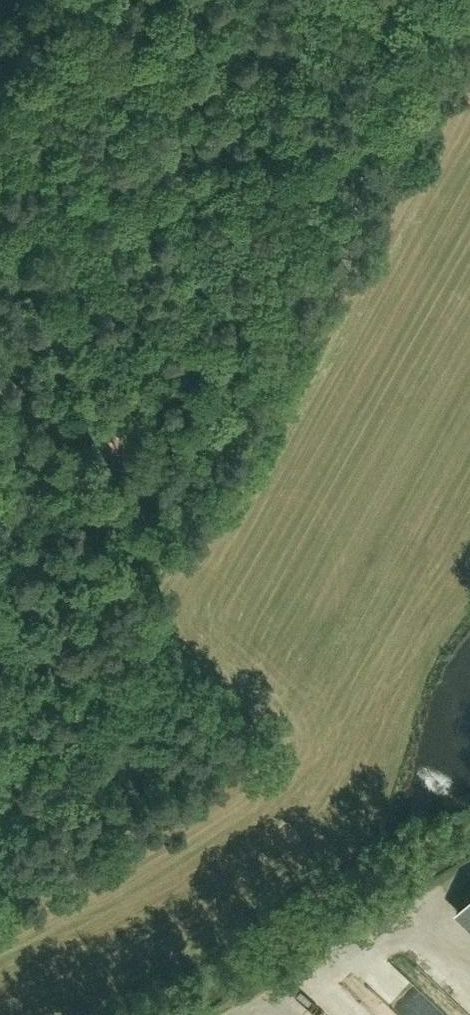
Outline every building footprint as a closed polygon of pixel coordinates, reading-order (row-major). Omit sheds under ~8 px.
[(457,910),(469,923),(469,897),(457,910)] [(358,1005),(350,1014),(371,1014),(358,1005)]
